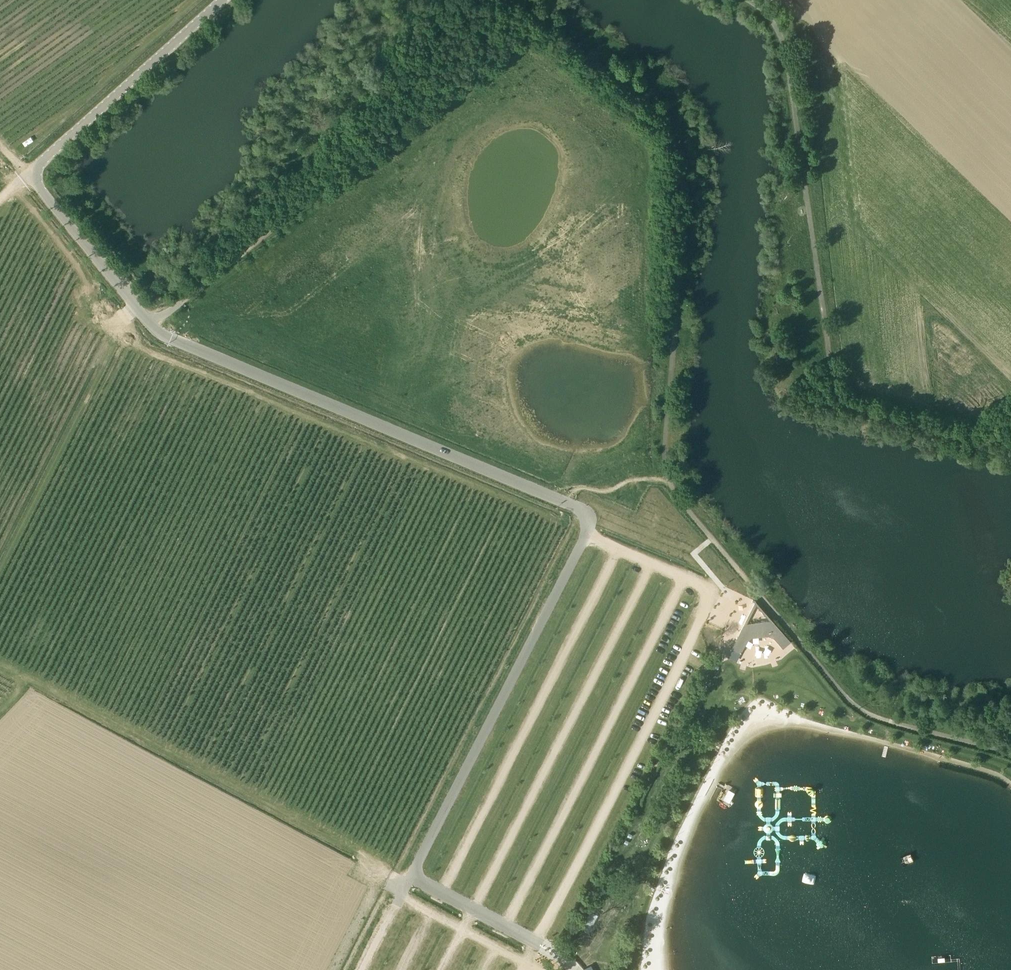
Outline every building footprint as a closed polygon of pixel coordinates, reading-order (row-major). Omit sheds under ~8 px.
[(758,611),(731,667),(742,671),(749,655),(782,650),(793,664),(801,659),(758,611)] [(638,828),(634,837),(642,840),(646,831),(638,828)] [(621,906),(613,921),(622,926),(630,911),(621,906)]
